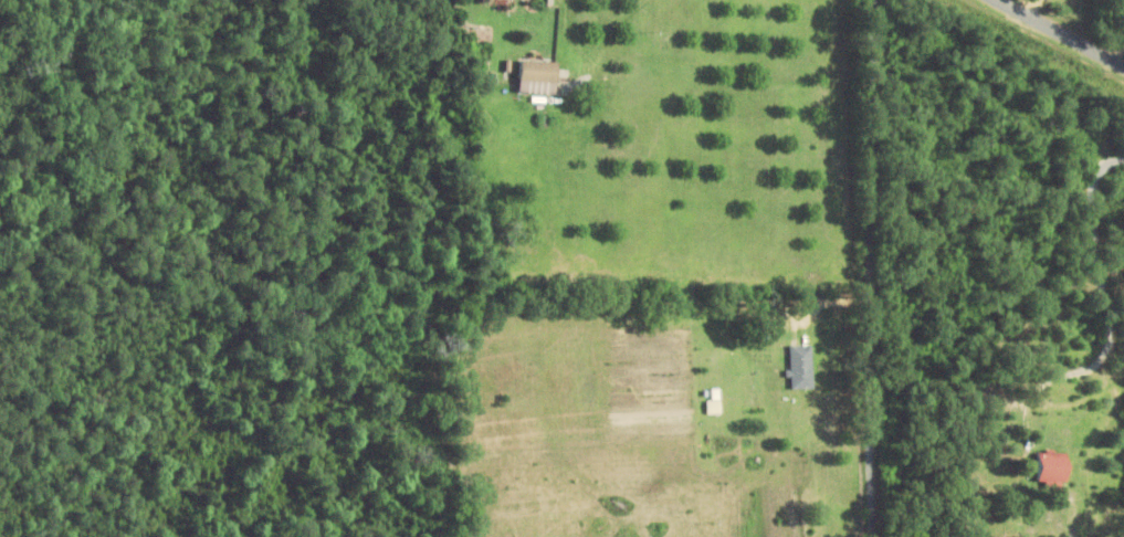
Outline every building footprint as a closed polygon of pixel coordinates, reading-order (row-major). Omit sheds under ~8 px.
[(520,94),(557,97),(560,64),(523,61),(520,94)] [(813,346),(791,346),(791,389),(813,389),(813,346)] [(1039,454),(1040,479),(1067,478),(1066,453),(1039,454)]
